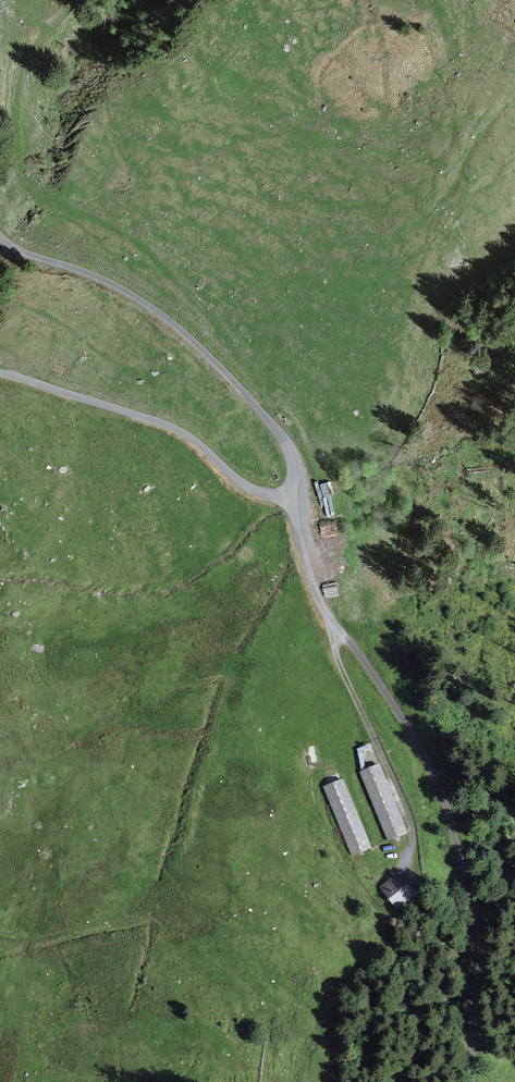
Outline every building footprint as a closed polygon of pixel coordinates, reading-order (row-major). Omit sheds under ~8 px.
[(315,499),(335,495),(332,480),(312,484),(315,499)] [(379,763),(359,771),(387,841),(407,833),(379,763)] [(343,778),(323,786),(352,856),(372,848),(343,778)] [(399,872),(379,887),(396,909),(415,895),(399,872)]
